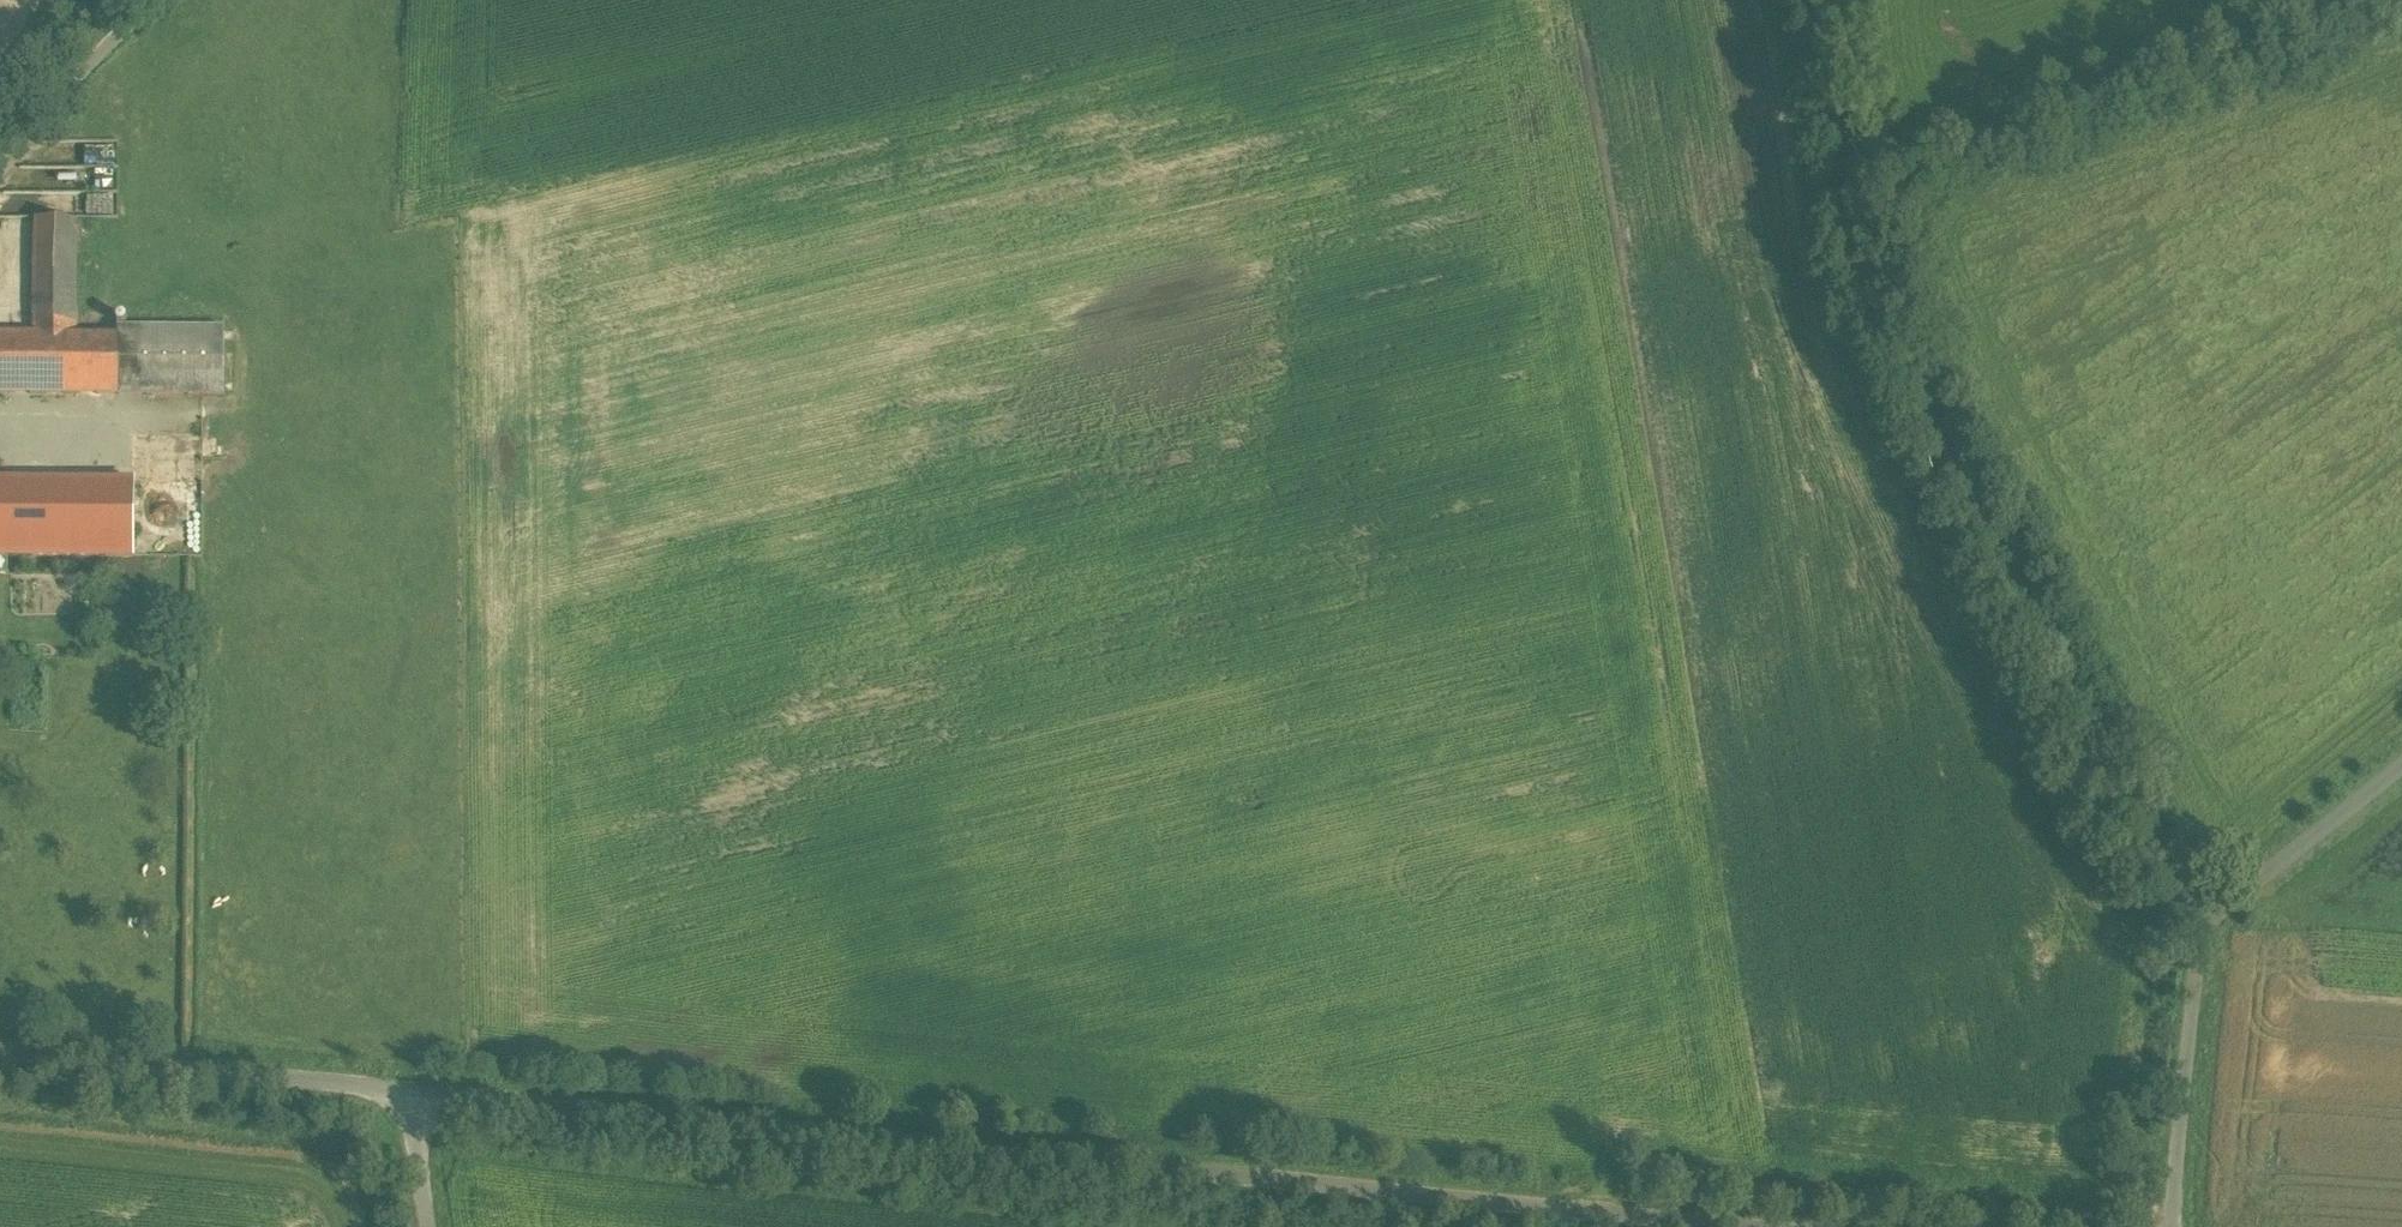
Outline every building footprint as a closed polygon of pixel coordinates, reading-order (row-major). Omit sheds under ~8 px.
[(76,219),(35,219),(35,335),(75,337),(76,219)] [(8,335),(0,335),(0,393),(224,395),(224,329),(118,328),(118,337),(75,337),(35,335),(8,335)] [(0,480),(0,556),(134,557),(135,481),(0,480)]
